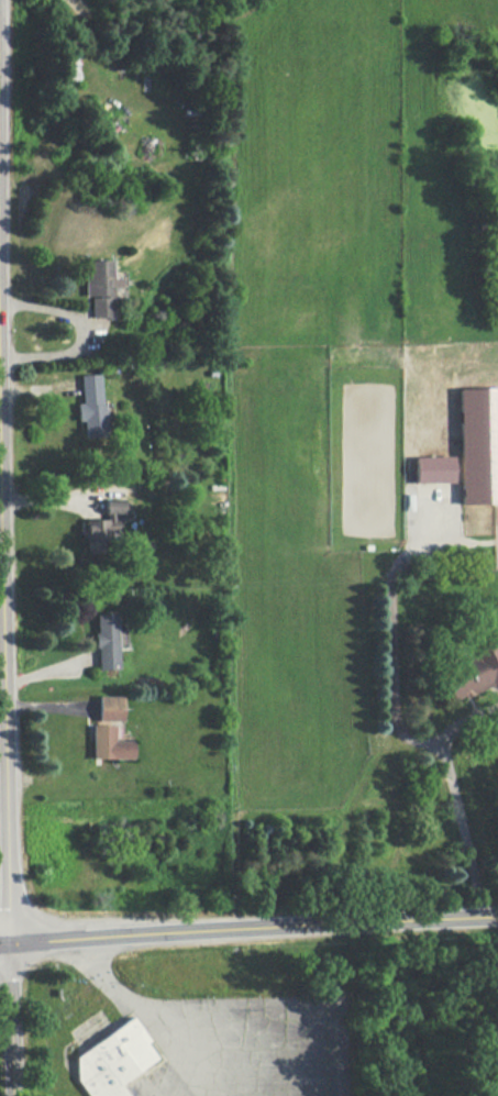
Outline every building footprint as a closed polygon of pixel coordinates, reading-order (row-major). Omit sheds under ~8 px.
[(64,73),(76,73),(76,59),(64,59),(64,73)] [(79,297),(86,297),(86,318),(107,317),(107,287),(119,286),(119,273),(104,273),(104,261),(78,261),(79,297)] [(78,435),(100,435),(98,374),(76,375),(78,435)] [(455,505),(497,504),(497,388),(453,389),(455,505)] [(409,457),(409,483),(449,483),(449,457),(409,457)] [(101,502),(101,514),(119,514),(119,502),(101,502)] [(467,644),(473,660),(438,672),(447,701),(497,684),(497,655),(491,635),(467,644)] [(117,696),(91,696),(91,721),(117,721),(117,696)] [(86,724),(86,760),(125,760),(125,740),(108,740),(108,724),(86,724)] [(153,1061),(142,1044),(163,1031),(152,1016),(133,1028),(128,1019),(63,1061),(86,1095),(121,1095),(114,1085),(153,1061)]
